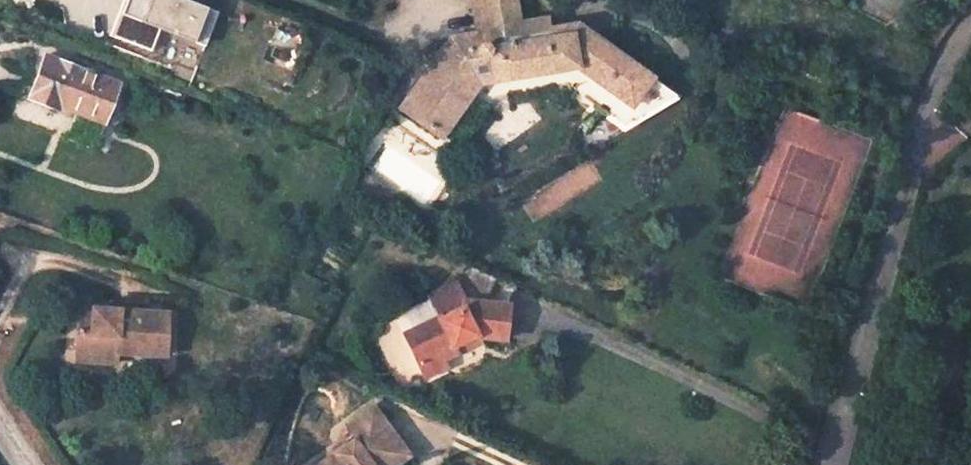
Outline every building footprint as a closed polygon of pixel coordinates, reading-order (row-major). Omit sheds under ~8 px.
[(194,0),(129,0),(116,33),(153,48),(162,26),(202,42),(215,9),(194,0)] [(510,0),(479,0),(486,45),(478,47),(470,48),(458,39),(446,40),(403,106),(443,133),(478,81),(570,66),(558,82),(613,121),(647,77),(573,24),(544,28),(542,17),(513,21),(510,0)] [(478,47),(486,45),(479,0),(470,0),(478,47)] [(66,101),(110,118),(123,82),(51,54),(33,99),(62,111),(66,101)] [(388,181),(367,166),(356,183),(377,198),(388,181)] [(72,357),(117,359),(117,350),(162,351),(162,307),(139,306),(139,299),(118,298),(117,306),(91,305),(90,328),(73,328),(72,357)] [(504,304),(462,298),(461,310),(437,321),(435,318),(411,328),(421,347),(411,351),(420,371),(441,362),(438,355),(453,348),(451,342),(473,332),(500,335),(504,304)] [(90,328),(91,305),(73,305),(73,328),(90,328)] [(401,332),(411,351),(421,347),(411,328),(401,332)] [(312,464),(395,464),(399,462),(369,407),(343,424),(353,441),(312,464)]
